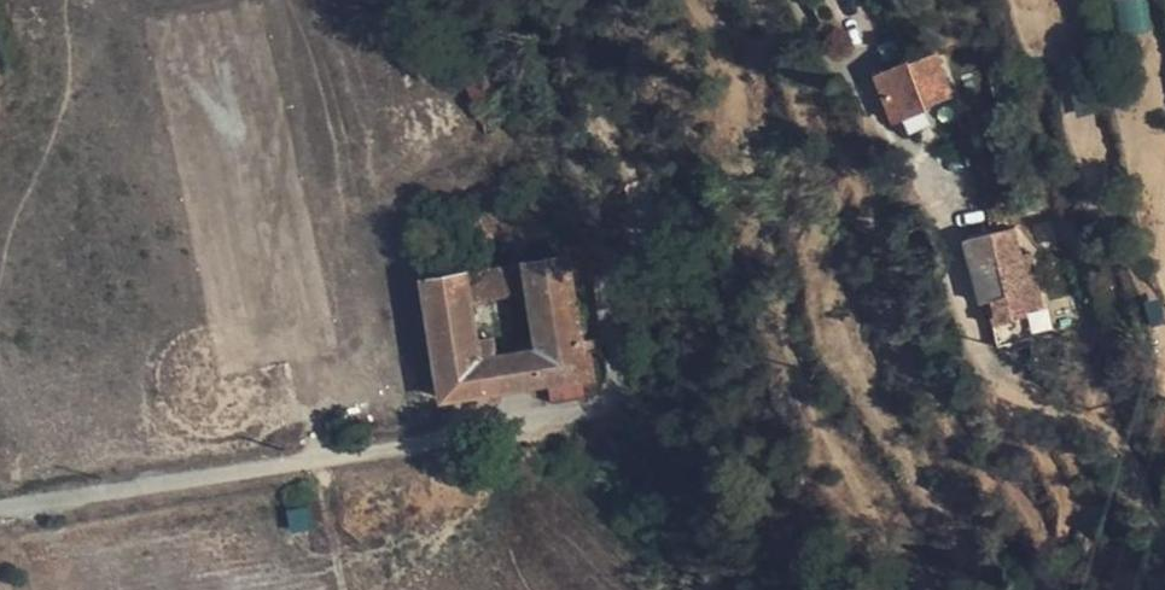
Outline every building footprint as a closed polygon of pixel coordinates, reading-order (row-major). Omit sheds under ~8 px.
[(928,54),(877,73),(893,119),(944,99),(928,54)] [(1020,280),(1018,231),(994,234),(993,231),(967,239),(983,301),(1009,294),(1012,304),(1026,301),(1020,280)] [(565,256),(525,263),(530,290),(537,335),(539,347),(519,351),(517,351),(523,383),(546,379),(583,373),(584,373),(565,256)] [(525,263),(464,272),(469,299),(530,290),(525,263)] [(424,278),(443,396),(504,386),(499,354),(496,354),(478,357),(475,339),(469,299),(464,272),(424,278)] [(539,347),(537,335),(517,339),(519,351),(539,347)] [(478,357),(496,354),(493,336),(475,339),(478,357)] [(499,354),(504,386),(523,383),(517,351),(499,354)] [(585,393),(583,373),(546,379),(549,399),(585,393)]
